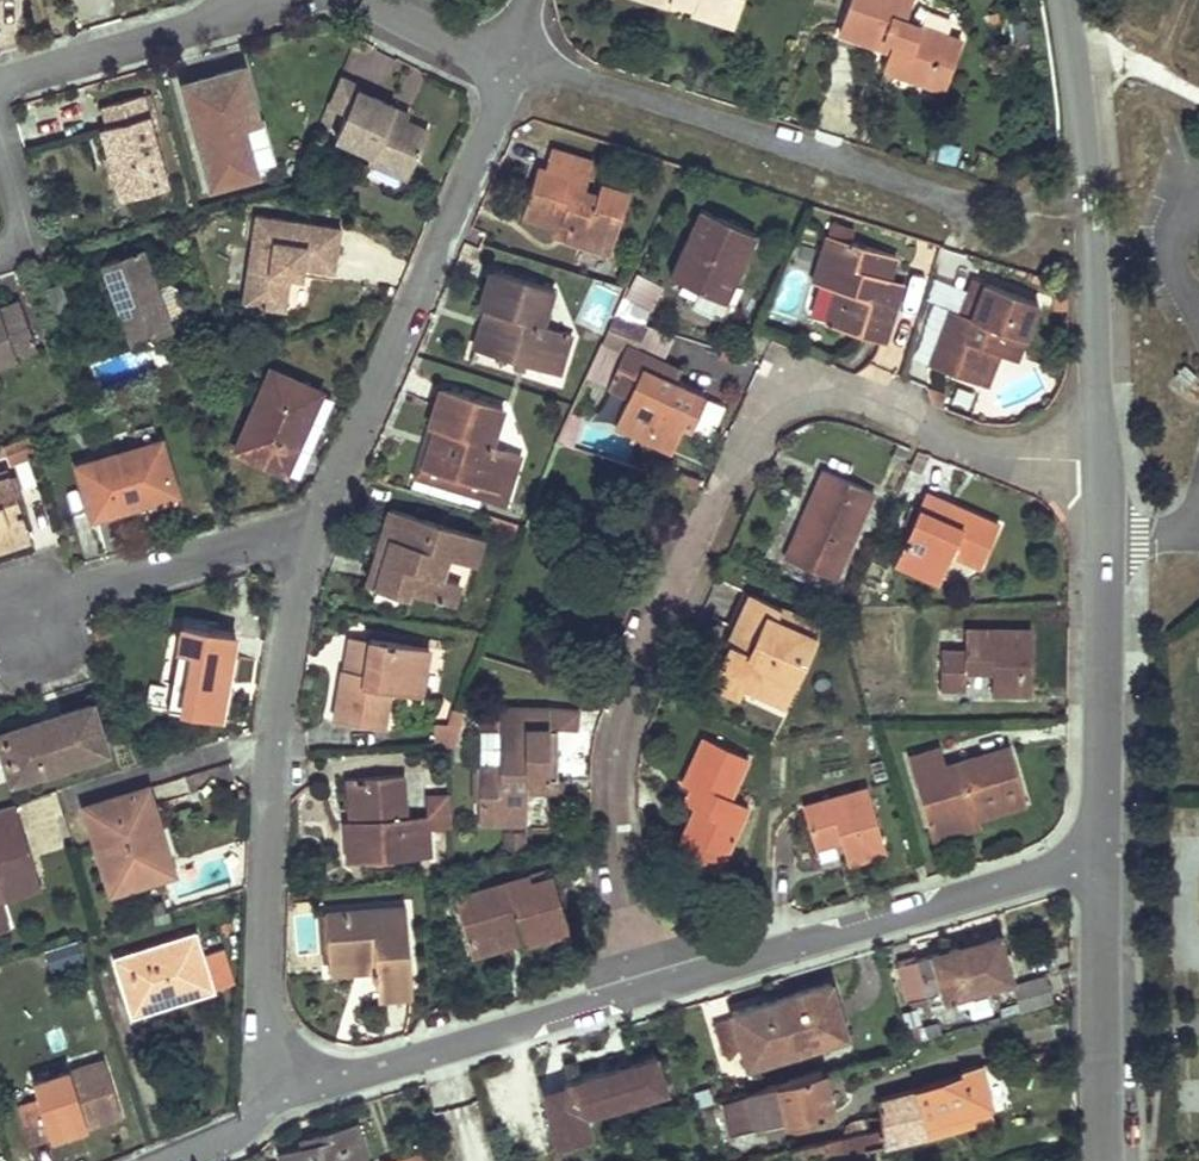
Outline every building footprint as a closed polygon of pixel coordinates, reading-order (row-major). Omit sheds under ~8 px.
[(733,26),(741,0),(651,0),(733,26)] [(838,33),(879,48),(882,39),(893,43),(890,52),(883,69),(925,84),(932,67),(940,63),(950,66),(960,39),(918,24),(916,33),(899,28),(902,19),(909,0),(850,0),(838,33)] [(918,24),(902,19),(899,28),(916,33),(918,24)] [(893,43),(882,39),(879,48),(890,52),(893,43)] [(940,63),(932,67),(925,84),(942,90),(950,66),(940,63)] [(183,84),(211,187),(257,174),(243,125),(258,121),(243,67),(183,84)] [(370,160),(408,177),(429,131),(406,121),(392,115),(396,107),(358,89),(336,137),(373,154),(370,160)] [(167,185),(142,95),(102,106),(108,125),(101,127),(121,198),(167,185)] [(392,115),(406,121),(410,113),(396,107),(392,115)] [(562,237),(581,242),(585,231),(612,239),(627,192),(598,183),(594,195),(582,190),(575,188),(579,180),(586,177),(591,162),(549,149),(542,169),(535,167),(520,215),(554,225),(562,220),(567,222),(562,237)] [(587,182),(579,180),(575,188),(582,190),(587,182)] [(699,208),(668,276),(722,301),(753,234),(699,208)] [(341,227),(255,214),(242,304),(285,310),(290,277),(291,265),(302,266),(334,271),(341,227)] [(562,220),(554,225),(552,233),(562,237),(567,222),(562,220)] [(853,231),(830,222),(825,235),(848,242),(853,231)] [(612,239),(585,231),(581,242),(610,251),(612,239)] [(830,328),(881,342),(898,292),(884,288),(886,278),(894,256),(848,242),(825,235),(810,283),(832,289),(842,293),(830,328)] [(118,312),(129,344),(171,329),(141,247),(99,262),(100,265),(118,312)] [(291,265),(290,277),(300,278),(302,266),(291,265)] [(471,347),(548,372),(561,331),(540,323),(551,288),(489,268),(483,288),(477,307),(483,308),(490,311),(485,330),(477,327),(471,347)] [(900,282),(886,278),(884,288),(898,292),(900,282)] [(985,283),(971,280),(959,313),(948,309),(944,318),(965,325),(973,300),(978,302),(985,283)] [(944,318),(927,365),(974,382),(987,350),(999,355),(1014,360),(1029,321),(1022,318),(1029,300),(985,283),(978,302),(973,300),(965,325),(944,318)] [(933,283),(929,298),(952,304),(956,288),(933,283)] [(842,293),(832,289),(823,325),(830,328),(842,293)] [(37,350),(19,301),(0,308),(0,364),(37,350)] [(490,311),(483,308),(477,327),(485,330),(490,311)] [(570,334),(561,331),(548,372),(558,375),(570,334)] [(612,424),(669,450),(680,425),(688,429),(702,397),(672,383),(660,377),(665,364),(624,345),(611,373),(632,383),(626,398),(612,424)] [(999,355),(987,350),(974,382),(986,386),(999,355)] [(679,370),(665,364),(660,377),(672,383),(679,370)] [(167,374),(170,382),(182,378),(178,370),(167,374)] [(269,370),(233,451),(282,471),(292,450),(303,426),(297,423),(312,390),(269,370)] [(632,383),(611,373),(604,388),(626,398),(632,383)] [(423,467),(497,492),(511,450),(489,444),(501,407),(441,387),(439,390),(428,427),(434,429),(440,431),(434,450),(428,448),(423,467)] [(312,390),(297,423),(303,426),(318,393),(312,390)] [(577,446),(581,414),(565,412),(560,443),(577,446)] [(497,492),(423,467),(428,448),(434,429),(428,427),(413,476),(503,504),(506,494),(497,492)] [(440,431),(434,429),(428,448),(434,450),(440,431)] [(32,453),(27,436),(4,444),(7,453),(10,461),(32,453)] [(76,467),(92,519),(139,504),(137,497),(173,486),(160,441),(76,467)] [(897,442),(890,458),(902,463),(909,447),(897,442)] [(519,453),(511,450),(497,492),(506,494),(519,453)] [(803,512),(783,558),(832,579),(870,491),(820,469),(813,487),(818,489),(807,514),(803,512)] [(29,539),(7,470),(0,473),(0,548),(29,539)] [(173,486),(137,497),(139,504),(141,511),(177,501),(173,486)] [(818,489),(813,487),(803,512),(807,514),(818,489)] [(978,566),(997,524),(923,492),(892,561),(936,580),(948,553),(978,566)] [(405,588),(450,603),(457,581),(438,575),(445,555),(472,563),(481,536),(388,507),(377,547),(386,550),(373,588),(402,595),(405,588)] [(386,550),(377,547),(365,585),(373,588),(386,550)] [(748,594),(740,590),(724,627),(732,630),(748,594)] [(740,685),(783,704),(819,626),(748,594),(732,630),(742,635),(737,646),(726,641),(716,664),(744,676),(740,685)] [(88,619),(95,639),(109,634),(102,614),(88,619)] [(148,682),(143,705),(212,717),(218,680),(224,681),(232,632),(206,628),(207,619),(181,615),(168,686),(148,682)] [(940,651),(938,687),(963,688),(964,670),(990,671),(990,694),(1029,694),(1030,629),(964,628),(963,651),(940,651)] [(742,635),(732,630),(726,641),(737,646),(742,635)] [(368,638),(349,635),(344,669),(363,672),(368,638)] [(332,721),(382,728),(388,690),(420,695),(427,647),(368,638),(363,672),(344,669),(340,669),(332,721)] [(744,676),(716,664),(708,683),(735,696),(740,685),(744,676)] [(224,681),(218,680),(212,717),(218,718),(224,681)] [(12,780),(105,752),(90,704),(40,719),(42,726),(0,739),(0,742),(12,780)] [(445,744),(454,743),(463,708),(455,706),(445,744)] [(478,765),(477,824),(525,823),(525,791),(525,778),(546,778),(547,708),(498,707),(498,723),(497,765),(478,765)] [(546,778),(555,778),(556,728),(573,730),(576,711),(547,708),(546,778)] [(0,731),(0,739),(42,726),(40,719),(0,731)] [(497,765),(498,723),(478,723),(478,765),(497,765)] [(678,837),(723,857),(746,807),(727,798),(746,758),(701,737),(679,783),(687,786),(700,793),(693,808),(678,837)] [(975,818),(1025,802),(1008,745),(958,761),(961,766),(945,770),(943,763),(938,747),(906,757),(927,825),(973,811),(975,818)] [(958,761),(943,763),(945,770),(961,766),(958,761)] [(346,863),(430,857),(428,828),(426,815),(405,816),(401,774),(357,778),(361,819),(348,820),(343,821),(346,863)] [(357,778),(344,779),(348,820),(361,819),(357,778)] [(546,778),(525,778),(525,791),(546,792),(546,778)] [(687,786),(679,801),(693,808),(700,793),(687,786)] [(840,841),(847,864),(885,852),(866,787),(802,806),(813,848),(840,841)] [(83,808),(108,893),(160,877),(141,814),(152,810),(146,788),(83,808)] [(424,814),(423,788),(409,788),(410,815),(424,814)] [(426,815),(428,828),(448,827),(446,796),(425,797),(426,815)] [(35,872),(14,804),(0,808),(0,883),(35,872)] [(152,810),(141,814),(160,877),(171,873),(152,810)] [(973,811),(927,825),(932,839),(978,825),(975,818),(973,811)] [(524,851),(527,832),(504,828),(501,847),(524,851)] [(723,857),(678,837),(672,852),(717,872),(723,857)] [(0,883),(0,901),(40,889),(35,872),(0,883)] [(453,897),(466,943),(515,928),(520,942),(521,945),(569,932),(562,908),(551,876),(530,882),(528,875),(453,897)] [(375,970),(377,999),(412,995),(406,906),(324,912),(328,961),(374,958),(375,970)] [(515,928),(466,943),(471,958),(520,942),(515,928)] [(122,990),(130,1016),(212,991),(211,989),(232,982),(221,949),(200,956),(194,934),(113,959),(119,980),(128,977),(132,987),(122,990)] [(996,935),(957,946),(959,951),(998,939),(996,935)] [(957,946),(894,966),(906,1001),(925,997),(927,1003),(1009,979),(998,939),(959,951),(957,946)] [(374,958),(328,961),(329,974),(375,970),(374,958)] [(1009,984),(1019,1011),(1052,1001),(1044,974),(1009,984)] [(128,977),(119,980),(122,990),(132,987),(128,977)] [(794,1051),(845,1036),(829,982),(780,997),(794,1051)] [(745,1065),(794,1051),(780,997),(729,1012),(730,1017),(711,1023),(721,1055),(739,1049),(745,1065)] [(989,997),(969,999),(971,1017),(990,1016),(989,997)] [(917,1008),(900,1012),(910,1043),(925,1038),(917,1008)] [(655,1056),(563,1082),(568,1099),(565,1108),(548,1113),(557,1142),(591,1133),(588,1120),(591,1113),(665,1091),(655,1056)] [(84,1128),(120,1116),(102,1061),(32,1083),(38,1104),(18,1111),(29,1145),(49,1137),(44,1120),(66,1113),(77,1109),(84,1128)] [(871,1157),(868,1158),(865,1146),(871,1145),(925,1132),(923,1124),(990,1105),(978,1064),(959,1068),(960,1073),(875,1097),(879,1114),(880,1128),(866,1130),(839,1136),(817,1141),(820,1156),(822,1160),(872,1160),(871,1157)] [(745,1092),(753,1129),(786,1121),(829,1111),(818,1068),(802,1074),(744,1090),(745,1092)] [(563,1082),(541,1089),(548,1113),(565,1108),(568,1099),(563,1082)] [(745,1092),(719,1100),(729,1135),(753,1129),(745,1092)] [(77,1109),(66,1113),(71,1131),(84,1128),(77,1109)] [(846,1121),(839,1136),(866,1130),(863,1117),(846,1121)] [(280,1154),(281,1160),(367,1160),(357,1124),(311,1137),(314,1145),(303,1148),(280,1154)] [(311,1137),(301,1140),(303,1148),(314,1145),(311,1137)] [(871,1145),(865,1146),(868,1158),(871,1157),(874,1157),(871,1145)] [(402,1160),(424,1160),(421,1151),(400,1157),(402,1160)]
